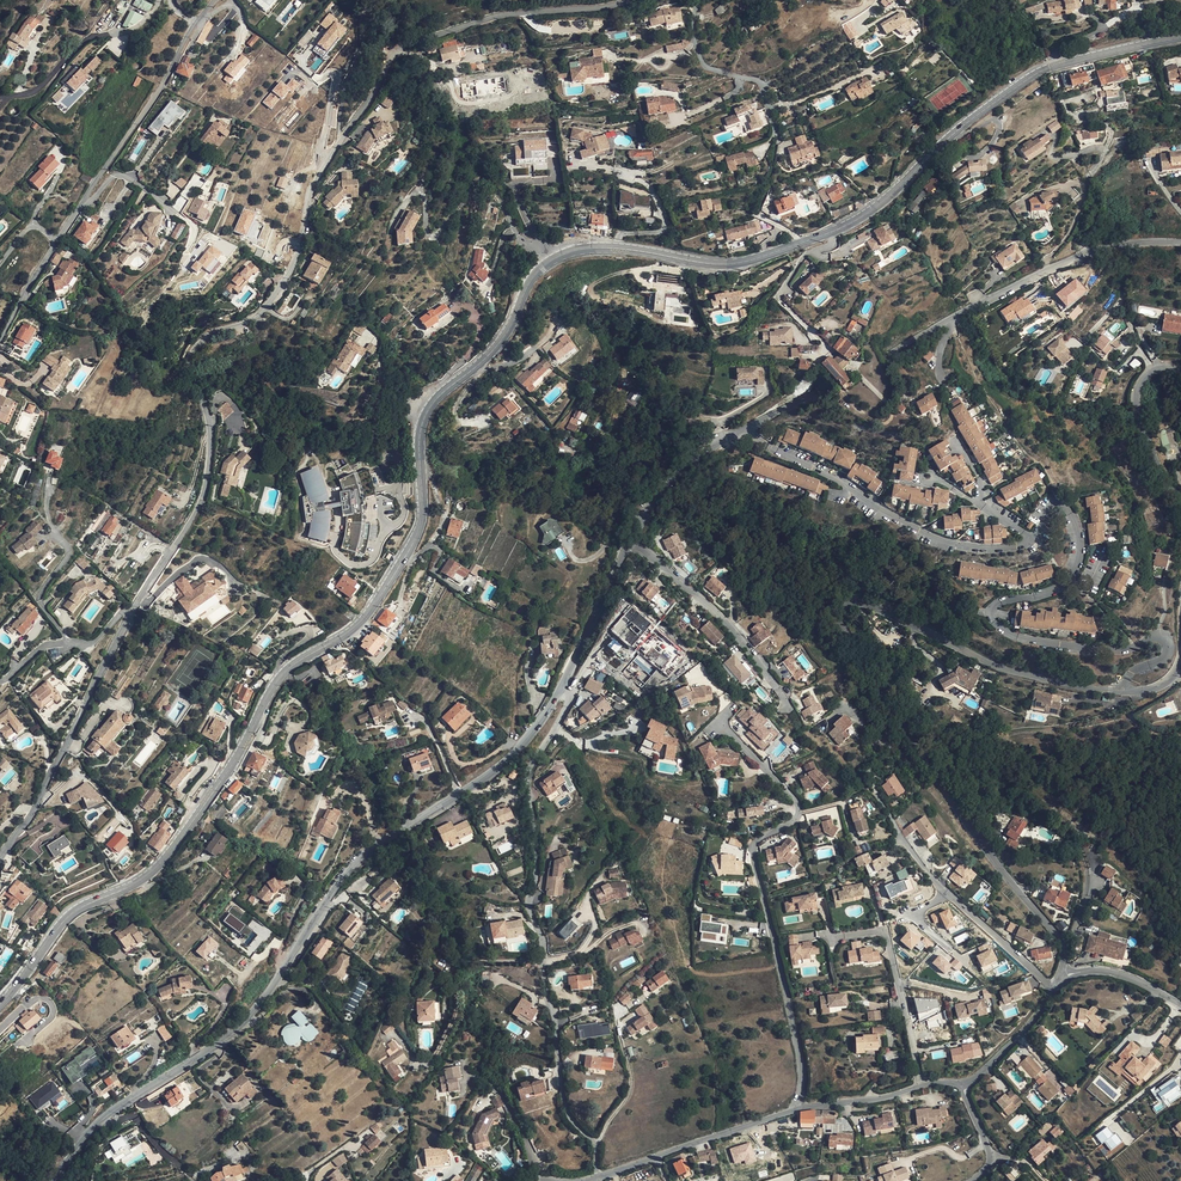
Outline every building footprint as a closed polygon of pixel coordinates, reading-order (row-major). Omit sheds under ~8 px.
[(133,5),(149,12),(153,4),(144,0),(136,0),(133,5)] [(254,2),(268,13),(278,0),(255,0),(254,2)] [(1073,0),(1070,1),(1047,5),(1048,14),(1065,12),(1070,11),(1080,9),(1078,0),(1073,0)] [(1116,0),(1113,0),(1101,0),(1101,3),(1107,3),(1107,11),(1115,11),(1116,0)] [(715,10),(718,14),(723,10),(720,6),(715,10)] [(189,16),(192,14),(193,13),(189,7),(185,10),(189,16)] [(683,22),(680,7),(670,10),(670,9),(649,14),(652,27),(667,23),(667,26),(683,22)] [(38,15),(35,19),(40,23),(47,14),(45,12),(43,15),(38,15)] [(318,44),(319,45),(315,50),(324,57),(347,31),(337,22),(339,20),(331,13),(321,24),(329,31),(318,44)] [(880,24),(876,26),(876,30),(872,33),(884,30),(887,35),(896,30),(903,36),(913,30),(912,29),(916,26),(911,18),(907,20),(902,13),(881,26),(880,24)] [(15,31),(11,37),(14,39),(12,41),(18,45),(19,45),(22,40),(24,42),(27,37),(30,39),(31,37),(35,31),(40,23),(35,19),(31,15),(25,22),(18,33),(15,31)] [(206,37),(210,30),(213,25),(207,22),(197,41),(202,45),(206,37)] [(853,29),(847,33),(851,40),(858,36),(853,29)] [(251,47),(258,39),(254,35),(247,43),(251,47)] [(11,37),(6,44),(15,50),(18,45),(12,41),(14,39),(11,37)] [(24,48),(30,39),(27,37),(24,42),(22,40),(19,45),(24,48)] [(261,41),(258,39),(251,47),(253,49),(255,46),(256,47),(261,41)] [(864,40),(857,40),(855,42),(854,46),(858,50),(864,40)] [(684,41),(665,47),(668,53),(686,48),(684,41)] [(440,50),(442,57),(443,62),(452,60),(452,63),(461,61),(460,56),(459,51),(457,43),(447,45),(448,48),(440,50)] [(593,50),(594,57),(603,56),(602,48),(593,50)] [(246,53),(242,50),(236,57),(240,60),(246,53)] [(176,72),(187,78),(188,79),(194,69),(192,68),(188,66),(190,59),(185,56),(176,72)] [(96,57),(83,69),(82,71),(80,69),(67,83),(63,87),(67,90),(70,88),(75,92),(84,82),(86,84),(91,79),(87,75),(91,71),(92,72),(101,62),(96,57)] [(586,81),(585,80),(585,77),(596,75),(603,74),(602,64),(606,64),(605,58),(603,58),(580,62),(581,68),(572,69),(573,76),(574,83),(586,81)] [(1129,63),(1097,73),(1099,81),(1100,82),(1100,83),(1100,84),(1101,87),(1122,80),(1123,81),(1128,80),(1126,73),(1131,71),(1129,63)] [(1092,64),(1082,66),(1084,73),(1069,77),(1071,87),(1088,83),(1086,73),(1094,71),(1092,64)] [(1166,69),(1169,81),(1180,77),(1180,82),(1180,70),(1178,71),(1176,65),(1166,69)] [(65,83),(79,69),(76,66),(62,80),(65,83)] [(853,88),(851,86),(845,91),(852,101),(857,98),(859,100),(873,93),(866,78),(857,83),(855,87),(853,88)] [(286,87),(281,82),(263,102),(271,109),(281,98),(282,99),(290,90),(293,92),(300,85),(293,79),(286,87)] [(677,83),(662,83),(662,89),(668,89),(678,92),(680,91),(677,83)] [(58,100),(64,93),(60,89),(53,96),(58,100)] [(390,97),(382,104),(389,111),(395,105),(396,102),(390,97)] [(674,99),(667,100),(660,101),(659,98),(647,100),(649,115),(676,111),(674,99)] [(909,106),(915,103),(912,99),(898,109),(902,113),(910,107),(909,106)] [(182,120),(188,113),(172,101),(150,129),(158,135),(166,125),(170,128),(179,118),(182,120)] [(746,114),(751,110),(749,105),(745,106),(745,105),(734,109),(735,114),(731,115),(734,121),(738,119),(737,117),(746,114)] [(751,110),(746,114),(747,113),(751,123),(753,122),(755,129),(761,127),(759,121),(760,121),(757,112),(754,113),(752,111),(751,110)] [(744,115),(738,119),(738,121),(727,125),(724,126),(725,129),(740,124),(744,127),(746,132),(755,129),(753,122),(751,123),(747,113),(746,114),(744,115)] [(734,121),(731,115),(724,118),(727,125),(738,121),(738,119),(734,121)] [(374,121),(376,127),(382,125),(379,119),(374,121)] [(215,122),(211,127),(212,128),(210,131),(209,130),(199,142),(203,146),(204,146),(206,145),(212,150),(214,147),(220,139),(216,136),(218,133),(222,135),(223,136),(226,132),(225,130),(228,126),(221,120),(217,124),(215,122)] [(1057,121),(1049,127),(1053,133),(1061,127),(1057,121)] [(382,125),(376,127),(376,129),(366,133),(357,147),(362,150),(366,153),(375,140),(387,135),(388,138),(392,136),(387,124),(382,126),(382,125)] [(595,153),(604,150),(609,148),(605,134),(591,139),(591,135),(584,133),(584,132),(573,129),(571,139),(582,141),(585,142),(586,145),(587,150),(593,149),(595,153)] [(222,135),(220,139),(214,147),(217,149),(229,134),(226,132),(223,136),(222,135)] [(1026,146),(1022,149),(1027,157),(1035,150),(1043,145),(1042,143),(1050,137),(1047,132),(1039,138),(1038,137),(1032,141),(1031,139),(1024,144),(1026,146)] [(368,158),(377,145),(388,140),(387,138),(388,138),(387,135),(375,140),(366,153),(362,150),(360,152),(368,158)] [(517,161),(547,159),(546,140),(524,141),(524,145),(515,146),(517,161)] [(798,145),(788,148),(791,160),(792,164),(793,165),(795,166),(797,166),(799,164),(799,163),(799,162),(807,159),(806,156),(815,153),(813,148),(811,141),(806,142),(798,145)] [(209,153),(212,150),(206,145),(204,146),(203,146),(202,147),(209,153)] [(1043,145),(1035,150),(1037,153),(1045,148),(1043,145)] [(817,147),(813,148),(815,153),(806,156),(807,159),(819,156),(817,147)] [(605,153),(604,150),(595,153),(593,149),(587,150),(589,158),(605,153)] [(646,150),(629,152),(630,157),(633,157),(634,162),(653,161),(652,150),(646,150)] [(1035,150),(1027,157),(1029,160),(1037,153),(1035,150)] [(753,151),(744,154),(746,163),(747,168),(756,165),(753,151)] [(744,152),(725,157),(729,172),(737,170),(736,165),(746,163),(744,154),(744,152)] [(1160,156),(1162,172),(1180,170),(1180,153),(1160,156)] [(38,190),(45,182),(44,181),(48,177),(49,178),(52,176),(50,174),(58,165),(49,156),(38,167),(40,170),(29,182),(38,190)] [(548,167),(547,159),(517,161),(517,165),(537,164),(537,167),(548,167)] [(978,163),(973,164),(968,164),(951,176),(955,183),(968,173),(986,172),(985,161),(978,161),(978,163)] [(529,168),(510,169),(511,179),(530,177),(529,168)] [(342,186),(339,186),(334,191),(333,190),(325,198),(327,200),(323,204),(329,209),(333,205),(335,207),(343,199),(345,201),(343,203),(346,206),(350,211),(351,210),(351,198),(351,195),(351,194),(353,193),(357,193),(357,181),(351,181),(351,173),(342,173),(343,181),(342,182),(342,186)] [(285,189),(288,179),(280,176),(276,186),(285,189)] [(929,180),(924,184),(926,187),(924,189),(924,190),(927,194),(939,184),(935,179),(934,180),(932,178),(930,180),(929,180)] [(182,190),(187,184),(180,179),(175,185),(182,190)] [(826,191),(830,200),(840,194),(844,192),(840,184),(826,191)] [(963,186),(967,197),(972,195),(967,185),(963,186)] [(876,196),(880,193),(875,186),(871,189),(876,196)] [(1077,198),(1084,192),(1078,186),(1072,191),(1077,198)] [(919,204),(927,194),(924,190),(911,206),(914,209),(912,212),(914,214),(921,206),(919,204)] [(1055,191),(1051,192),(1056,202),(1060,199),(1055,191)] [(1056,202),(1051,192),(1047,194),(1041,195),(1041,198),(1034,198),(1029,202),(1030,205),(1031,213),(1032,221),(1045,218),(1044,211),(1045,210),(1045,209),(1045,207),(1045,206),(1050,202),(1052,205),(1056,202)] [(620,193),(620,206),(649,208),(650,195),(620,193)] [(842,198),(840,194),(830,200),(833,203),(842,198)] [(790,197),(774,202),(779,215),(795,210),(790,197)] [(198,217),(203,208),(205,204),(195,199),(188,212),(198,217)] [(697,218),(709,216),(708,212),(707,207),(710,207),(710,209),(712,209),(713,211),(721,209),(719,199),(709,200),(709,199),(700,201),(700,202),(692,204),(693,209),(695,209),(697,218)] [(1014,211),(1018,207),(1015,203),(1009,206),(1013,212),(1014,211)] [(247,236),(256,212),(243,207),(234,231),(247,236)] [(197,219),(203,221),(205,218),(206,215),(208,211),(206,210),(203,208),(198,217),(197,219)] [(404,246),(409,246),(408,233),(417,217),(409,212),(407,215),(404,213),(394,229),(396,231),(398,246),(404,246)] [(119,241),(125,245),(129,241),(131,241),(141,244),(146,242),(149,236),(153,228),(157,214),(150,213),(149,214),(145,219),(141,224),(136,229),(131,231),(130,230),(129,230),(128,230),(128,231),(127,233),(124,235),(119,241)] [(605,215),(593,214),(592,216),(590,215),(589,226),(597,227),(608,228),(609,223),(604,222),(605,215)] [(411,234),(420,218),(417,217),(408,233),(409,246),(411,246),(411,234)] [(730,230),(731,234),(726,235),(728,240),(732,239),(733,241),(747,236),(747,235),(762,231),(759,220),(755,221),(755,222),(748,224),(749,225),(730,230)] [(92,223),(90,225),(85,222),(75,236),(87,245),(91,240),(90,238),(99,227),(92,223)] [(180,222),(173,236),(179,240),(187,226),(180,222)] [(884,226),(876,231),(879,236),(869,241),(874,251),(897,238),(892,229),(887,232),(884,226)] [(384,248),(389,249),(392,236),(386,235),(384,248)] [(156,243),(149,236),(146,242),(152,248),(156,243)] [(59,245),(49,260),(56,264),(62,256),(63,255),(67,249),(59,245)] [(1015,261),(1016,264),(1024,259),(1015,245),(1002,254),(996,258),(999,263),(1003,269),(1015,261)] [(214,246),(200,263),(198,262),(193,268),(199,273),(205,267),(208,269),(217,257),(219,259),(224,254),(214,246)] [(472,272),(468,275),(472,279),(475,277),(478,279),(483,283),(487,278),(486,277),(488,274),(483,269),(484,264),(483,263),(481,263),(483,251),(476,249),(472,272)] [(125,255),(121,251),(119,251),(117,252),(115,255),(114,258),(119,261),(125,255)] [(320,285),(332,264),(315,255),(312,260),(315,261),(306,276),(320,285)] [(54,285),(56,293),(64,290),(63,288),(68,287),(74,277),(72,276),(79,264),(72,260),(69,262),(66,260),(60,268),(61,269),(63,270),(58,278),(52,279),(53,280),(54,285)] [(889,261),(882,267),(885,271),(893,265),(889,261)] [(1005,272),(1016,264),(1015,261),(1003,269),(1005,272)] [(261,287),(268,279),(251,264),(240,275),(239,274),(232,282),(226,289),(231,293),(234,290),(238,294),(248,283),(246,281),(250,277),(261,287)] [(78,280),(74,277),(68,287),(63,288),(64,290),(56,293),(57,298),(65,296),(67,295),(68,294),(70,293),(71,291),(72,290),(74,288),(78,280)] [(681,279),(658,277),(657,285),(680,287),(681,279)] [(817,286),(810,278),(798,288),(805,296),(817,286)] [(1057,297),(1067,309),(1087,293),(1084,289),(1082,291),(1075,282),(1057,297)] [(821,290),(817,286),(805,296),(808,300),(821,290)] [(331,298),(335,301),(343,291),(339,287),(331,298)] [(728,310),(736,308),(741,307),(741,306),(739,300),(743,299),(743,298),(747,297),(747,293),(742,294),(741,291),(728,294),(727,292),(726,292),(725,293),(725,294),(714,296),(715,300),(711,301),(712,307),(721,305),(721,307),(727,306),(728,310)] [(656,296),(651,296),(650,308),(655,308),(667,309),(676,310),(681,310),(683,295),(680,295),(656,293),(656,296)] [(1021,299),(1011,306),(1013,309),(1023,302),(1021,299)] [(10,303),(7,300),(0,311),(0,318),(10,303)] [(1011,306),(1001,312),(1008,323),(1017,317),(1021,323),(1036,313),(1035,311),(1027,300),(1023,302),(1013,309),(1011,306)] [(283,302),(278,311),(282,313),(287,305),(283,302)] [(436,322),(449,313),(443,305),(433,312),(432,311),(431,311),(428,313),(428,314),(419,320),(423,326),(427,331),(437,323),(436,322)] [(1048,313),(1042,317),(1045,321),(1051,316),(1048,313)] [(853,321),(847,330),(851,332),(858,322),(865,327),(867,323),(854,315),(852,319),(853,321)] [(1180,332),(1180,318),(1165,315),(1163,329),(1180,332)] [(359,334),(364,325),(358,321),(352,330),(359,334)] [(13,343),(20,347),(22,342),(25,344),(27,345),(36,330),(25,324),(13,343)] [(769,342),(781,342),(785,341),(785,344),(792,343),(792,328),(783,328),(783,330),(775,330),(775,333),(763,333),(763,341),(769,340),(769,342)] [(1050,345),(1045,348),(1049,354),(1054,351),(1055,354),(1056,354),(1057,353),(1061,351),(1067,362),(1075,357),(1068,346),(1065,348),(1063,345),(1066,344),(1071,341),(1066,333),(1061,336),(1062,338),(1050,345)] [(560,364),(569,339),(566,335),(559,340),(561,343),(550,351),(560,365),(560,364)] [(1099,356),(1104,360),(1112,350),(1104,342),(1106,340),(1101,335),(1092,346),(1101,354),(1099,356)] [(347,336),(345,340),(348,342),(360,349),(361,347),(353,342),(354,340),(350,338),(348,337),(347,336)] [(860,348),(857,346),(849,339),(847,342),(842,338),(834,350),(840,355),(842,357),(834,363),(833,361),(829,357),(822,363),(846,392),(853,386),(840,370),(849,363),(860,348)] [(569,339),(560,364),(578,352),(575,348),(572,350),(570,346),(572,344),(569,339)] [(1115,341),(1111,344),(1116,350),(1120,346),(1115,341)] [(348,342),(340,354),(338,358),(336,357),(331,365),(342,372),(346,365),(349,367),(349,366),(360,349),(348,342)] [(366,351),(361,347),(360,349),(349,366),(354,369),(361,358),(362,358),(366,351)] [(928,361),(933,355),(928,350),(922,357),(928,361)] [(1061,351),(1057,353),(1064,364),(1067,362),(1061,351)] [(68,366),(71,362),(64,357),(61,361),(62,362),(59,367),(55,365),(53,368),(51,370),(53,372),(49,378),(48,378),(43,384),(53,392),(59,385),(55,383),(60,376),(68,366)] [(59,367),(60,365),(50,357),(47,362),(53,368),(55,365),(59,367)] [(1129,364),(1135,369),(1141,363),(1135,358),(1129,364)] [(546,371),(551,366),(544,360),(540,364),(539,364),(529,373),(527,371),(524,374),(521,371),(514,378),(530,393),(534,389),(531,385),(546,371)] [(802,362),(801,371),(809,372),(810,363),(802,362)] [(71,369),(68,366),(60,376),(55,383),(59,385),(71,369)] [(757,368),(737,369),(738,385),(765,384),(764,370),(758,370),(757,368)] [(1106,375),(1097,371),(1091,386),(1100,390),(1106,375)] [(590,387),(587,391),(592,394),(597,387),(591,383),(590,387)] [(499,389),(497,386),(488,393),(492,398),(497,394),(495,392),(499,389)] [(625,401),(635,407),(640,397),(631,392),(625,401)] [(924,398),(924,400),(916,404),(921,415),(929,412),(929,410),(936,406),(932,395),(924,398)] [(0,396),(0,420),(1,419),(6,421),(11,409),(13,403),(4,399),(4,398),(0,396)] [(500,421),(506,416),(515,409),(510,403),(508,400),(502,405),(501,404),(492,411),(500,421)] [(513,401),(510,403),(515,409),(506,416),(508,420),(520,411),(513,401)] [(905,409),(897,401),(894,406),(893,407),(900,414),(905,409)] [(28,404),(26,411),(33,413),(35,406),(28,404)] [(981,439),(962,405),(951,411),(959,425),(957,427),(979,464),(981,463),(985,471),(983,472),(990,484),(1001,478),(999,474),(1000,473),(995,465),(996,465),(986,447),(984,449),(980,440),(981,439)] [(15,410),(11,409),(6,421),(4,424),(8,425),(15,410)] [(575,409),(567,428),(574,432),(579,420),(584,422),(587,414),(575,409)] [(855,457),(852,455),(842,451),(838,450),(839,448),(834,446),(833,448),(826,446),(826,443),(818,439),(808,435),(804,434),(804,436),(787,429),(785,434),(781,432),(777,441),(782,443),(783,441),(788,443),(829,460),(834,462),(833,464),(837,466),(837,463),(847,467),(846,469),(849,471),(855,457)] [(1169,445),(1166,433),(1160,435),(1163,446),(1169,445)] [(945,441),(934,448),(930,450),(931,453),(929,454),(938,469),(941,468),(942,470),(950,466),(954,473),(951,475),(956,483),(959,481),(965,493),(974,488),(972,484),(974,483),(969,475),(966,476),(962,469),(965,467),(960,460),(957,461),(955,457),(950,459),(948,456),(945,458),(943,453),(946,452),(944,448),(948,446),(945,441)] [(242,449),(243,452),(247,455),(252,450),(247,445),(242,449)] [(911,470),(913,471),(917,454),(914,454),(915,450),(900,448),(899,452),(898,457),(904,458),(903,463),(899,462),(899,466),(898,472),(901,472),(899,480),(912,482),(913,474),(911,474),(911,470)] [(54,463),(56,458),(58,454),(51,451),(47,460),(54,463)] [(227,476),(224,484),(231,486),(236,488),(241,469),(251,459),(247,455),(243,452),(236,459),(232,456),(224,464),(221,474),(227,476)] [(62,461),(56,458),(54,463),(52,467),(58,470),(62,461)] [(755,473),(766,477),(781,483),(782,481),(791,484),(807,490),(816,493),(820,495),(821,490),(826,491),(828,487),(819,483),(819,482),(754,458),(750,472),(755,473)] [(859,467),(855,464),(846,477),(866,490),(867,488),(878,496),(882,489),(879,487),(881,483),(874,478),(876,475),(861,465),(859,467)] [(325,512),(324,503),(329,502),(318,468),(301,474),(307,496),(304,497),(307,522),(312,523),(309,537),(325,543),(330,530),(331,521),(331,512),(325,512)] [(1026,491),(1026,490),(1025,489),(1033,485),(1040,480),(1035,470),(1014,481),(1015,483),(1000,491),(1005,502),(1026,491)] [(344,540),(341,549),(365,555),(369,542),(370,534),(371,524),(367,524),(366,517),(366,506),(364,506),(363,498),(360,499),(357,487),(354,475),(341,480),(344,493),(340,494),(344,517),(348,516),(347,527),(344,540)] [(42,480),(39,480),(37,485),(31,502),(31,505),(35,506),(39,498),(41,487),(42,480)] [(221,496),(228,498),(231,486),(224,484),(221,496)] [(920,494),(920,490),(893,485),(891,498),(909,501),(908,504),(931,508),(932,504),(938,505),(938,503),(947,505),(949,493),(934,490),(934,493),(925,491),(925,495),(920,494)] [(274,510),(263,506),(261,513),(275,517),(282,491),(280,490),(279,494),(274,510)] [(456,499),(458,492),(453,491),(451,499),(448,511),(452,513),(456,499)] [(459,491),(458,492),(456,499),(464,501),(466,494),(459,491)] [(161,497),(155,493),(146,508),(147,508),(143,514),(153,520),(157,513),(161,516),(171,500),(163,494),(161,497)] [(1101,532),(1103,532),(1102,523),(1104,523),(1102,505),(1098,506),(1097,497),(1085,498),(1086,507),(1089,507),(1092,524),(1087,525),(1090,545),(1102,544),(1101,532)] [(478,510),(480,505),(472,501),(469,506),(478,510)] [(944,530),(953,529),(952,527),(958,527),(961,527),(961,522),(975,521),(975,516),(979,515),(979,510),(969,511),(969,509),(960,510),(960,514),(951,515),(952,517),(943,518),(944,530)] [(101,531),(111,517),(104,512),(93,526),(98,529),(101,531)] [(111,517),(101,531),(109,537),(119,523),(111,517)] [(462,521),(462,523),(451,519),(447,535),(457,539),(460,528),(467,530),(469,523),(462,521)] [(548,546),(550,545),(549,542),(556,538),(562,534),(555,523),(548,520),(547,523),(539,528),(544,535),(542,545),(548,546)] [(33,538),(42,528),(35,521),(25,531),(28,534),(19,540),(20,542),(12,548),(17,554),(25,548),(28,551),(37,543),(33,538)] [(979,540),(983,540),(992,539),(1001,539),(1006,538),(1005,529),(1001,530),(1001,526),(983,527),(983,529),(973,530),(973,535),(979,535),(979,540)] [(678,535),(664,541),(669,551),(672,550),(676,560),(686,555),(678,535)] [(390,564),(395,555),(388,551),(383,559),(390,564)] [(1165,568),(1168,557),(1155,554),(1153,565),(1165,568)] [(85,570),(91,563),(83,556),(77,562),(85,570)] [(464,579),(468,572),(449,560),(441,572),(452,579),(453,579),(460,583),(463,578),(464,579)] [(476,576),(481,567),(474,563),(468,571),(476,576)] [(1006,583),(1006,585),(1015,586),(1017,574),(1008,573),(1009,571),(983,567),(983,566),(960,563),(958,577),(981,581),(981,579),(985,580),(998,582),(1006,583)] [(1027,571),(1028,571),(1019,574),(1023,585),(1054,577),(1050,565),(1034,570),(1033,569),(1027,571)] [(1117,573),(1113,580),(1111,580),(1107,588),(1118,593),(1122,586),(1124,587),(1128,578),(1117,573)] [(110,591),(106,588),(100,581),(97,575),(73,584),(68,591),(73,594),(72,596),(64,607),(70,612),(76,605),(78,606),(86,595),(90,594),(89,592),(98,588),(99,590),(109,600),(114,595),(110,591)] [(347,597),(357,585),(344,576),(338,585),(335,583),(334,585),(336,587),(335,588),(347,597)] [(713,578),(705,587),(718,598),(725,589),(713,578)] [(179,582),(183,587),(176,597),(179,601),(182,599),(192,614),(219,597),(209,581),(196,589),(187,579),(179,582)] [(645,579),(638,588),(652,599),(659,590),(645,579)] [(359,587),(357,585),(347,597),(350,599),(359,587)] [(369,600),(373,594),(367,590),(363,596),(369,600)] [(624,608),(628,601),(623,597),(618,604),(624,608)] [(297,614),(301,611),(292,600),(286,605),(287,607),(284,610),(290,618),(296,613),(297,614)] [(10,625),(6,629),(18,639),(26,630),(31,625),(30,624),(37,616),(33,611),(38,606),(35,601),(17,620),(12,626),(10,625)] [(629,628),(631,628),(640,610),(635,607),(631,614),(629,613),(624,624),(625,625),(624,627),(625,628),(626,628),(628,628),(629,628)] [(351,621),(357,615),(350,610),(345,615),(351,621)] [(387,635),(390,630),(387,628),(395,617),(386,610),(378,621),(384,625),(380,630),(387,635)] [(643,612),(640,610),(631,628),(633,630),(643,612)] [(1081,615),(1074,614),(1074,617),(1069,617),(1065,616),(1064,620),(1060,619),(1060,615),(1056,615),(1051,614),(1044,613),(1044,616),(1040,616),(1035,615),(1035,618),(1030,618),(1031,614),(1016,612),(1013,627),(1019,627),(1019,625),(1022,626),(1022,628),(1039,631),(1039,628),(1043,629),(1043,627),(1049,628),(1049,627),(1052,627),(1052,629),(1069,632),(1069,630),(1072,630),(1072,629),(1075,629),(1075,631),(1089,634),(1090,632),(1095,633),(1096,632),(1101,633),(1103,620),(1091,618),(1091,619),(1081,617),(1081,615)] [(642,621),(649,625),(652,619),(645,615),(642,621)] [(707,623),(699,631),(713,647),(721,640),(707,623)] [(889,625),(885,632),(893,636),(896,629),(889,625)] [(764,635),(758,626),(750,632),(754,638),(749,642),(754,650),(768,641),(764,635)] [(540,644),(541,655),(553,655),(553,650),(558,649),(557,637),(556,637),(556,632),(550,633),(550,635),(550,637),(542,638),(542,643),(540,644)] [(365,642),(363,644),(361,647),(372,657),(383,643),(372,634),(369,637),(367,636),(363,641),(365,642)] [(614,639),(608,645),(616,653),(622,646),(614,639)] [(681,654),(684,652),(677,642),(673,645),(681,654)] [(262,650),(255,644),(250,650),(257,656),(262,650)] [(676,664),(682,658),(674,648),(667,653),(676,664)] [(334,660),(334,659),(324,664),(329,674),(334,671),(335,672),(340,670),(340,668),(344,665),(340,657),(334,660)] [(746,676),(731,660),(722,667),(738,684),(746,676)] [(796,683),(804,676),(800,672),(797,674),(787,661),(777,668),(788,681),(792,678),(796,683)] [(356,668),(353,662),(346,665),(349,672),(356,668)] [(334,671),(329,674),(330,676),(346,668),(344,665),(340,668),(340,670),(335,672),(334,671)] [(970,674),(958,667),(955,672),(950,675),(939,681),(943,689),(955,683),(971,691),(980,673),(973,669),(970,674)] [(594,693),(600,681),(587,674),(581,686),(594,693)] [(40,710),(45,706),(53,700),(56,703),(61,699),(47,682),(29,696),(40,710)] [(247,703),(252,692),(242,687),(237,698),(236,698),(232,707),(237,709),(239,704),(242,705),(243,702),(247,703)] [(682,690),(696,705),(705,704),(705,702),(711,702),(710,692),(709,690),(706,689),(702,690),(703,692),(691,693),(690,691),(688,687),(682,690)] [(696,705),(682,690),(672,694),(681,712),(696,705)] [(160,709),(162,705),(160,703),(164,698),(166,699),(169,696),(164,692),(154,706),(160,709)] [(1050,702),(1051,700),(1041,698),(1042,695),(1033,693),(1032,700),(1035,701),(1034,709),(1044,710),(1044,712),(1044,713),(1058,716),(1060,704),(1050,702)] [(595,710),(598,712),(599,713),(603,710),(602,709),(607,705),(603,700),(606,698),(603,696),(600,698),(598,695),(589,703),(585,699),(576,708),(580,713),(575,717),(576,725),(586,719),(585,718),(595,710)] [(814,697),(805,702),(808,710),(803,712),(807,721),(814,718),(813,717),(821,712),(814,697)] [(986,709),(990,700),(985,697),(981,706),(986,709)] [(47,710),(56,703),(53,700),(45,706),(47,710)] [(409,705),(401,700),(398,705),(405,710),(409,705)] [(384,715),(390,713),(395,711),(392,701),(383,704),(384,707),(378,710),(376,706),(369,708),(371,712),(358,717),(361,724),(369,721),(367,718),(372,716),(376,725),(387,721),(386,718),(384,715)] [(457,724),(467,714),(457,704),(442,719),(454,731),(460,726),(457,724)] [(700,708),(696,705),(681,712),(682,714),(691,710),(692,711),(700,708)] [(9,724),(0,731),(6,739),(16,732),(17,734),(23,729),(9,709),(0,716),(0,725),(3,723),(5,725),(9,723),(9,724)] [(585,718),(586,719),(591,715),(593,716),(598,712),(595,710),(585,718)] [(749,715),(751,712),(749,710),(739,719),(750,731),(746,735),(754,743),(758,739),(761,742),(769,734),(767,732),(765,730),(762,727),(766,723),(757,714),(755,716),(752,719),(749,715)] [(88,749),(94,754),(101,746),(113,756),(119,750),(110,742),(125,723),(127,724),(129,724),(131,723),(132,721),(132,719),(131,716),(130,715),(128,715),(126,714),(125,715),(123,717),(116,711),(99,731),(101,733),(88,749)] [(470,717),(467,714),(457,724),(460,726),(470,717)] [(852,725),(843,716),(833,725),(835,728),(837,729),(834,732),(832,730),(829,733),(839,745),(848,737),(844,732),(852,725)] [(212,717),(208,723),(211,725),(207,733),(217,739),(225,725),(212,717)] [(627,727),(631,722),(626,718),(622,723),(627,727)] [(215,742),(217,739),(207,733),(211,725),(208,723),(202,734),(215,742)] [(666,731),(650,723),(646,731),(648,732),(652,734),(650,738),(646,736),(636,754),(649,761),(651,757),(662,763),(671,765),(675,743),(664,741),(662,739),(666,731)] [(40,729),(38,725),(31,730),(33,733),(40,729)] [(770,729),(767,732),(769,734),(761,742),(758,739),(754,743),(762,750),(776,735),(770,729)] [(92,757),(94,754),(88,749),(101,733),(99,731),(98,730),(92,738),(93,738),(83,750),(92,757)] [(309,733),(304,734),(306,738),(308,740),(312,749),(310,754),(314,756),(320,749),(317,738),(309,733)] [(305,759),(314,756),(310,754),(312,749),(308,740),(306,738),(304,734),(300,735),(294,744),(297,754),(305,759)] [(739,755),(728,753),(728,755),(724,754),(724,753),(719,752),(716,754),(712,743),(701,747),(710,769),(721,764),(732,766),(732,760),(738,760),(739,755)] [(210,755),(219,760),(222,754),(224,749),(217,744),(212,752),(210,755)] [(265,759),(254,753),(247,765),(253,768),(250,774),(257,778),(260,773),(258,771),(265,759)] [(408,760),(413,773),(420,771),(419,769),(431,765),(427,754),(408,760)] [(812,761),(803,765),(805,770),(810,768),(811,769),(806,771),(799,776),(803,785),(814,781),(817,784),(821,788),(823,786),(827,790),(830,787),(827,784),(829,782),(816,770),(812,761)] [(187,773),(184,771),(182,768),(175,763),(168,771),(172,775),(165,783),(174,790),(186,775),(187,773)] [(561,767),(557,770),(561,777),(566,774),(561,767)] [(539,783),(543,789),(551,783),(554,786),(563,780),(561,777),(557,770),(539,783)] [(903,792),(891,775),(883,781),(885,783),(880,787),(888,797),(893,794),(896,797),(903,792)] [(565,782),(563,780),(554,786),(555,788),(565,782)] [(242,786),(237,781),(229,790),(233,795),(242,786)] [(80,789),(67,796),(72,804),(78,801),(84,798),(84,797),(91,789),(85,783),(81,788),(83,790),(81,792),(80,789)] [(545,792),(554,786),(551,783),(543,789),(545,792)] [(146,807),(149,803),(147,802),(149,799),(152,801),(158,792),(157,792),(153,789),(152,788),(141,803),(146,807)] [(100,798),(91,789),(84,797),(89,808),(100,803),(99,800),(100,798)] [(493,813),(493,811),(485,814),(488,821),(492,819),(495,826),(514,818),(509,809),(506,810),(504,804),(496,807),(498,811),(493,813)] [(858,805),(849,807),(853,825),(854,825),(855,830),(857,837),(867,834),(864,822),(863,823),(858,805)] [(738,810),(739,818),(761,815),(760,807),(754,808),(755,808),(738,810)] [(324,816),(322,815),(316,828),(314,827),(311,833),(319,837),(320,834),(327,837),(334,824),(340,812),(333,809),(332,812),(327,810),(324,816)] [(718,813),(719,815),(723,815),(723,816),(727,816),(728,817),(731,817),(731,818),(737,817),(737,818),(739,818),(738,810),(732,810),(718,813)] [(320,814),(314,827),(316,828),(322,815),(320,814)] [(822,826),(819,827),(816,827),(821,834),(824,834),(833,838),(837,830),(832,827),(830,817),(821,819),(822,823),(821,824),(822,826)] [(906,828),(910,834),(916,830),(925,841),(936,833),(924,817),(913,824),(912,823),(906,828)] [(1011,830),(1010,830),(1006,835),(1015,841),(1026,824),(1018,819),(1015,824),(1011,830)] [(1007,828),(1010,830),(1011,830),(1015,824),(1011,821),(1007,828)] [(156,836),(155,834),(148,843),(159,851),(171,835),(165,831),(169,826),(164,822),(160,828),(161,829),(161,831),(160,830),(157,834),(156,836)] [(458,837),(459,840),(472,833),(467,822),(454,828),(451,823),(437,830),(443,843),(449,841),(458,837)] [(330,839),(337,826),(334,824),(327,837),(330,839)] [(813,836),(821,834),(816,827),(811,828),(813,836)] [(119,832),(107,845),(111,849),(112,847),(119,853),(127,843),(125,841),(127,840),(119,832)] [(223,846),(227,841),(217,834),(205,850),(215,857),(218,853),(219,854),(225,846),(223,846)] [(73,852),(67,842),(64,837),(48,846),(47,843),(41,847),(44,853),(39,857),(29,848),(22,857),(29,865),(36,859),(42,865),(44,868),(43,869),(45,872),(47,870),(47,869),(50,867),(48,864),(51,860),(64,853),(66,856),(73,852)] [(449,841),(452,846),(461,842),(459,840),(458,837),(449,841)] [(782,858),(787,862),(791,857),(788,853),(795,844),(789,838),(782,847),(779,848),(775,848),(767,851),(769,861),(776,859),(782,858)] [(859,848),(851,850),(854,859),(862,856),(859,848)] [(558,885),(562,885),(564,873),(566,870),(572,867),(565,849),(559,851),(562,859),(554,861),(554,860),(550,862),(545,890),(547,891),(546,896),(556,897),(556,896),(558,885)] [(552,854),(554,860),(554,861),(562,859),(559,851),(552,854)] [(150,863),(154,858),(149,854),(145,859),(150,863)] [(864,866),(872,862),(867,854),(862,856),(854,859),(858,868),(864,866)] [(710,861),(714,872),(718,871),(734,872),(734,874),(741,874),(741,863),(735,863),(736,855),(730,855),(730,857),(725,857),(725,855),(720,855),(720,857),(711,860),(710,861)] [(883,869),(889,866),(885,855),(878,858),(883,869)] [(963,890),(977,874),(956,856),(949,863),(955,868),(948,877),(963,890)] [(870,875),(883,869),(878,858),(872,862),(864,866),(866,869),(869,875),(870,875)] [(234,870),(229,866),(222,874),(227,878),(234,870)] [(1106,874),(1115,880),(1119,873),(1110,867),(1106,874)] [(905,869),(903,870),(898,872),(890,876),(894,883),(908,877),(905,869)] [(618,870),(609,871),(610,879),(619,878),(618,870)] [(274,892),(275,893),(288,887),(284,876),(272,882),(261,894),(271,902),(274,898),(271,896),(274,892)] [(394,891),(398,887),(391,878),(380,888),(381,889),(372,896),(380,905),(395,892),(394,891)] [(0,912),(6,905),(12,910),(19,901),(22,903),(31,891),(17,880),(8,892),(6,890),(0,897),(0,912)] [(605,887),(595,891),(599,901),(614,895),(627,894),(626,883),(611,884),(609,885),(605,887)] [(864,895),(862,884),(832,891),(833,899),(839,898),(840,902),(854,899),(853,898),(864,895)] [(1122,909),(1127,902),(1127,901),(1121,896),(1123,893),(1115,888),(1109,900),(1122,909)] [(1060,891),(1059,894),(1048,889),(1047,894),(1046,894),(1044,901),(1053,905),(1053,904),(1064,908),(1069,895),(1060,891)] [(814,891),(808,893),(808,894),(791,897),(791,899),(792,904),(797,904),(798,907),(798,908),(811,906),(810,900),(816,899),(814,891)] [(39,899),(23,918),(33,927),(49,907),(39,899)] [(792,904),(791,899),(784,900),(786,909),(798,907),(797,904),(792,904)] [(811,906),(798,908),(798,910),(817,907),(816,899),(810,900),(811,906)] [(499,904),(491,902),(490,910),(497,911),(499,904)] [(1132,905),(1127,902),(1122,909),(1128,912),(1132,905)] [(56,918),(60,912),(54,905),(48,912),(56,918)] [(939,913),(947,929),(957,924),(949,908),(939,913)] [(1000,920),(1002,919),(1004,916),(999,911),(995,916),(1000,920)] [(247,936),(251,930),(230,912),(223,920),(241,935),(243,933),(247,936)] [(942,921),(938,912),(931,915),(935,924),(942,921)] [(728,924),(711,922),(712,915),(701,914),(700,932),(702,933),(702,941),(726,943),(728,924)] [(361,923),(351,915),(339,928),(349,937),(361,923)] [(566,940),(581,923),(573,916),(558,932),(566,940)] [(505,922),(496,924),(490,925),(492,939),(505,937),(506,938),(518,937),(517,935),(524,934),(521,921),(505,924),(505,922)] [(1061,930),(1066,926),(1062,921),(1057,924),(1061,930)] [(1007,929),(1015,932),(1018,927),(1010,923),(1007,929)] [(122,933),(120,930),(114,934),(121,942),(119,944),(126,953),(143,940),(136,930),(137,930),(133,924),(125,930),(122,933)] [(492,939),(490,925),(485,925),(485,926),(488,945),(489,944),(506,942),(506,938),(505,937),(492,939)] [(1029,932),(1018,927),(1015,932),(1014,934),(1016,936),(1025,940),(1024,942),(1029,945),(1034,936),(1029,933),(1029,932)] [(911,950),(915,946),(920,950),(926,945),(910,929),(900,939),(911,950)] [(617,939),(609,942),(613,950),(628,943),(632,946),(642,942),(638,933),(634,934),(633,931),(624,935),(623,931),(615,935),(617,939)] [(966,931),(954,938),(957,944),(969,938),(966,931)] [(204,959),(218,944),(210,936),(195,950),(204,959)] [(1025,940),(1016,936),(1015,938),(1023,945),(1024,942),(1025,940)] [(795,937),(787,938),(790,957),(800,956),(800,959),(809,957),(809,953),(819,952),(817,944),(811,945),(810,940),(801,941),(801,945),(797,946),(795,937)] [(1109,942),(1102,940),(1101,942),(1093,940),(1089,954),(1096,956),(1097,955),(1125,963),(1131,943),(1110,937),(1109,942)] [(323,938),(318,945),(316,948),(312,953),(320,960),(332,943),(323,938)] [(343,944),(350,950),(355,944),(347,938),(343,944)] [(860,940),(851,941),(853,949),(847,950),(848,957),(855,956),(855,959),(860,958),(861,961),(867,960),(872,959),(873,962),(880,961),(878,950),(872,951),(871,947),(861,948),(860,940)] [(989,942),(977,947),(980,954),(976,956),(982,969),(998,961),(989,942)] [(155,956),(158,954),(154,948),(150,950),(155,956)] [(1037,956),(1038,961),(1051,958),(1049,948),(1030,951),(1032,957),(1034,957),(1037,956)] [(64,957),(59,953),(54,958),(60,963),(64,957)] [(341,953),(324,975),(326,976),(344,953),(341,953)] [(360,971),(351,967),(349,965),(348,964),(348,956),(350,957),(344,953),(326,976),(330,978),(340,979),(342,977),(343,970),(348,972),(357,977),(360,971)] [(951,967),(957,971),(963,965),(955,958),(951,963),(939,954),(932,963),(945,974),(951,967)] [(800,956),(790,957),(791,965),(796,964),(796,959),(800,959),(800,956)] [(57,965),(52,961),(43,973),(49,977),(57,965)] [(342,981),(348,972),(343,970),(342,977),(340,979),(341,981),(342,981)] [(668,980),(662,972),(647,983),(652,991),(668,980)] [(591,986),(590,975),(568,977),(569,985),(570,985),(571,990),(582,989),(582,987),(591,986)] [(359,976),(344,1008),(354,1013),(369,981),(359,976)] [(184,988),(185,990),(192,989),(191,977),(185,977),(185,978),(172,980),(172,984),(158,991),(161,998),(173,992),(181,991),(180,988),(184,988)] [(639,978),(635,982),(638,986),(643,983),(639,978)] [(1000,993),(1004,1004),(1012,1002),(1010,998),(1017,996),(1015,990),(1019,989),(1021,994),(1032,990),(1028,981),(1008,988),(1009,990),(1000,993)] [(635,982),(628,989),(630,992),(638,986),(635,982)] [(185,994),(185,990),(184,988),(180,988),(181,991),(173,992),(174,996),(181,995),(185,994)] [(62,989),(60,993),(59,992),(56,997),(61,1001),(66,993),(62,989)] [(631,997),(626,991),(619,998),(624,1003),(631,997)] [(847,1008),(846,996),(845,996),(820,999),(821,1013),(829,1012),(829,1010),(847,1008)] [(915,1001),(919,1021),(926,1020),(928,1028),(946,1024),(944,1012),(940,1012),(936,996),(915,1001)] [(512,1014),(513,1014),(517,1017),(516,1018),(528,1026),(538,1011),(530,1006),(531,1004),(521,998),(512,1014)] [(978,1013),(981,1012),(982,1015),(987,1014),(983,999),(974,1001),(974,1003),(969,1005),(966,1005),(966,1003),(954,1005),(957,1015),(968,1012),(969,1015),(978,1013)] [(439,1002),(423,1003),(417,1003),(418,1022),(422,1021),(430,1021),(440,1020),(439,1002)] [(653,1019),(643,1004),(635,1009),(642,1018),(627,1028),(632,1034),(647,1024),(653,1019)] [(1092,1016),(1093,1015),(1098,1010),(1094,1006),(1087,1013),(1087,1011),(1073,1009),(1070,1020),(1078,1022),(1079,1019),(1084,1020),(1084,1023),(1094,1033),(1096,1031),(1100,1035),(1111,1024),(1107,1020),(1102,1024),(1097,1018),(1094,1019),(1092,1016)] [(41,1019),(34,1010),(21,1021),(28,1030),(41,1019)] [(883,1011),(871,1012),(872,1022),(884,1020),(883,1011)] [(1131,1016),(1135,1021),(1135,1022),(1136,1022),(1143,1018),(1138,1011),(1131,1016)] [(653,1019),(647,1024),(652,1030),(658,1026),(653,1019)] [(395,1028),(390,1022),(382,1028),(387,1034),(395,1028)] [(577,1026),(580,1039),(610,1033),(608,1022),(598,1024),(598,1022),(577,1026)] [(167,1029),(164,1024),(157,1029),(161,1033),(167,1029)] [(111,1037),(119,1048),(123,1045),(124,1047),(135,1039),(126,1027),(111,1037)] [(863,1038),(856,1039),(857,1053),(864,1053),(864,1051),(879,1050),(878,1035),(885,1035),(884,1027),(872,1027),(872,1035),(863,1036),(863,1038)] [(282,1044),(291,1055),(307,1042),(304,1038),(305,1037),(305,1035),(303,1033),(302,1033),(300,1033),(299,1032),(293,1038),(288,1041),(287,1040),(282,1044)] [(1166,1048),(1172,1039),(1164,1034),(1158,1042),(1166,1048)] [(381,1061),(382,1062),(389,1073),(393,1079),(399,1076),(397,1072),(399,1070),(396,1065),(407,1058),(401,1049),(399,1050),(393,1042),(388,1045),(393,1052),(381,1061)] [(1116,1064),(1124,1071),(1138,1084),(1143,1078),(1156,1064),(1148,1056),(1144,1060),(1141,1064),(1138,1061),(1130,1054),(1131,1053),(1134,1056),(1140,1049),(1131,1042),(1119,1056),(1121,1058),(1116,1064)] [(961,1047),(950,1050),(952,1063),(964,1060),(964,1059),(973,1057),(970,1044),(961,1045),(961,1047)] [(61,1065),(70,1083),(102,1066),(92,1048),(61,1065)] [(1017,1064),(1021,1060),(1014,1052),(1010,1056),(1017,1064)] [(614,1059),(601,1057),(586,1055),(584,1067),(600,1069),(612,1071),(614,1059)] [(1029,1055),(1022,1062),(1028,1069),(1026,1071),(1033,1078),(1034,1077),(1037,1080),(1043,1074),(1041,1071),(1042,1070),(1029,1055)] [(1020,1064),(1026,1071),(1028,1069),(1022,1062),(1020,1064)] [(1124,1071),(1116,1064),(1116,1065),(1113,1063),(1110,1066),(1120,1075),(1122,1073),(1138,1087),(1144,1080),(1143,1078),(1138,1084),(1124,1071)] [(250,1072),(247,1068),(241,1074),(242,1075),(235,1082),(230,1086),(222,1093),(230,1102),(232,1103),(234,1103),(236,1103),(253,1088),(244,1077),(250,1072)] [(114,1073),(108,1078),(112,1084),(118,1080),(114,1073)] [(294,1084),(300,1078),(297,1074),(290,1080),(294,1084)] [(104,1081),(108,1087),(112,1084),(108,1078),(104,1081)] [(29,1097),(37,1109),(50,1099),(55,1105),(65,1098),(51,1080),(29,1097)] [(543,1080),(532,1083),(532,1085),(528,1086),(528,1083),(527,1082),(520,1084),(521,1088),(517,1089),(521,1102),(526,1100),(526,1099),(534,1097),(534,1095),(546,1092),(543,1080)] [(1048,1080),(1041,1086),(1038,1089),(1049,1101),(1059,1092),(1048,1080)] [(1165,1108),(1180,1096),(1180,1093),(1172,1080),(1158,1090),(1161,1093),(1157,1096),(1165,1108)] [(100,1084),(104,1090),(108,1087),(104,1081),(100,1084)] [(997,1083),(987,1085),(988,1092),(998,1091),(997,1083)] [(104,1090),(100,1084),(94,1089),(98,1095),(99,1094),(104,1090)] [(114,1087),(112,1084),(108,1087),(104,1090),(99,1094),(101,1097),(110,1090),(114,1087)] [(1068,1085),(1063,1089),(1069,1096),(1074,1091),(1068,1085)] [(170,1093),(170,1094),(164,1097),(171,1107),(178,1103),(178,1101),(183,1098),(177,1088),(170,1093)] [(461,1089),(451,1089),(451,1092),(449,1092),(449,1097),(461,1097),(461,1092),(461,1089)] [(1019,1097),(1013,1090),(1008,1094),(1009,1096),(1011,1098),(1009,1100),(1007,1097),(1005,1094),(1004,1095),(1001,1091),(993,1098),(996,1101),(996,1102),(1003,1110),(1007,1108),(1012,1113),(1017,1109),(1012,1103),(1019,1097)] [(74,1100),(69,1102),(61,1108),(63,1112),(73,1106),(72,1104),(75,1102),(74,1100)] [(928,1108),(917,1110),(919,1124),(925,1124),(926,1128),(944,1126),(943,1115),(949,1114),(948,1105),(941,1106),(941,1108),(933,1110),(929,1111),(928,1108)] [(1009,1116),(1012,1113),(1007,1108),(1003,1110),(1009,1116)] [(497,1109),(488,1113),(482,1116),(473,1134),(476,1144),(484,1141),(482,1134),(490,1119),(494,1121),(500,1117),(497,1109)] [(815,1110),(801,1113),(800,1117),(800,1123),(802,1123),(801,1128),(811,1128),(811,1123),(814,1123),(823,1123),(822,1118),(821,1118),(815,1117),(815,1110)] [(836,1117),(837,1116),(837,1114),(837,1113),(836,1112),(822,1111),(821,1118),(822,1118),(834,1119),(834,1118),(836,1118),(836,1117)] [(884,1118),(863,1122),(864,1126),(868,1125),(869,1132),(876,1131),(894,1127),(891,1113),(884,1114),(884,1118)] [(491,1128),(494,1121),(490,1119),(482,1134),(484,1141),(476,1144),(477,1150),(490,1146),(487,1135),(491,1128)] [(371,1127),(375,1133),(380,1130),(377,1123),(371,1127)] [(1055,1138),(1059,1135),(1061,1132),(1055,1127),(1053,1129),(1048,1123),(1039,1131),(1043,1135),(1048,1131),(1055,1138)] [(868,1125),(864,1126),(865,1136),(876,1134),(876,1131),(869,1132),(868,1125)] [(1102,1144),(1104,1142),(1110,1150),(1121,1142),(1108,1125),(1095,1135),(1102,1144)] [(380,1139),(374,1133),(361,1145),(368,1151),(380,1139)] [(853,1136),(846,1135),(837,1134),(836,1137),(832,1136),(829,1136),(828,1147),(836,1148),(836,1145),(852,1146),(853,1136)] [(122,1135),(109,1142),(113,1148),(104,1153),(107,1159),(112,1157),(115,1162),(132,1153),(122,1135)] [(1043,1140),(1028,1153),(1038,1165),(1044,1160),(1042,1157),(1051,1150),(1043,1140)] [(751,1142),(729,1148),(734,1164),(745,1160),(746,1165),(756,1162),(751,1142)] [(348,1149),(337,1157),(342,1164),(351,1159),(348,1149)] [(443,1165),(443,1167),(450,1166),(450,1160),(448,1161),(447,1151),(441,1152),(436,1153),(435,1150),(433,1150),(433,1149),(424,1150),(425,1157),(418,1157),(419,1168),(443,1165)] [(698,1155),(699,1162),(710,1160),(712,1165),(718,1163),(714,1150),(697,1153),(698,1155)] [(674,1165),(675,1169),(677,1173),(682,1172),(683,1174),(689,1171),(684,1160),(685,1159),(683,1154),(674,1157),(676,1161),(674,1162),(675,1164),(673,1165),(674,1165)] [(821,1159),(820,1168),(854,1171),(854,1163),(821,1159)] [(483,1167),(475,1163),(467,1180),(476,1180),(483,1167)] [(896,1171),(892,1163),(879,1168),(882,1177),(879,1178),(880,1180),(902,1180),(910,1178),(906,1167),(896,1171)] [(222,1168),(222,1171),(221,1172),(216,1173),(210,1178),(212,1180),(238,1180),(245,1178),(240,1165),(230,1167),(229,1165),(222,1168)] [(341,1165),(333,1172),(336,1176),(335,1177),(331,1180),(353,1180),(354,1180),(341,1165)] [(1016,1178),(1020,1175),(1014,1168),(1010,1171),(1016,1178)]
